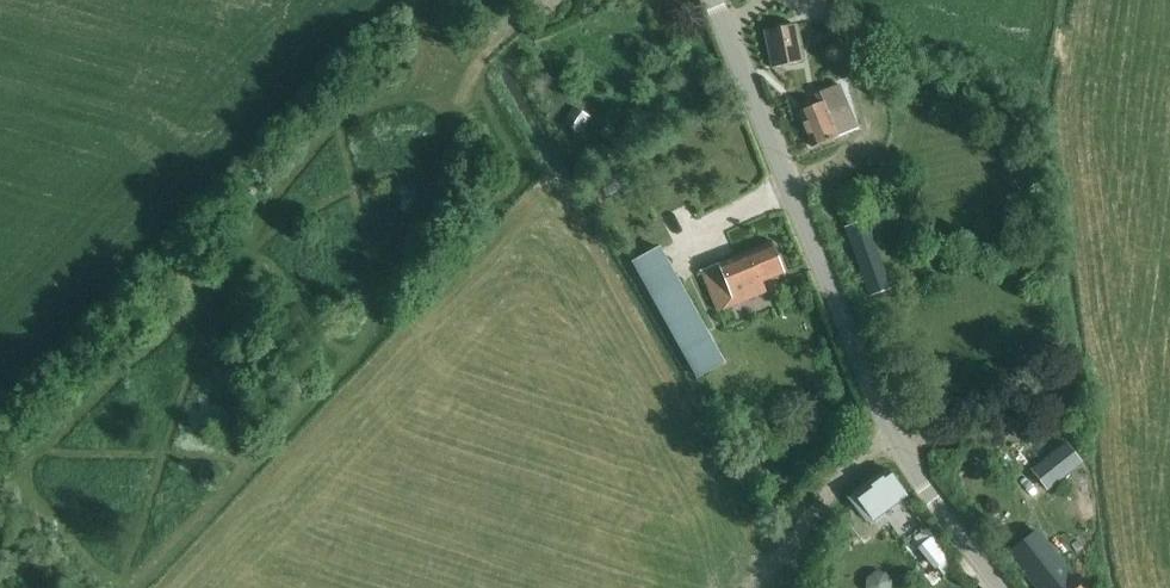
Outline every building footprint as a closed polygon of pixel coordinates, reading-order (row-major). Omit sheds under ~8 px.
[(765,30),(773,68),(802,62),(794,24),(765,30)] [(814,94),(818,104),(799,112),(814,147),(849,132),(840,111),(849,107),(841,83),(828,89),(814,94)] [(573,106),(562,123),(580,134),(591,117),(573,106)] [(626,169),(599,183),(606,196),(633,182),(626,169)] [(846,230),(867,286),(884,280),(863,224),(846,230)] [(772,242),(699,272),(715,312),(745,301),(766,291),(762,281),(784,272),(772,242)] [(633,261),(686,357),(697,377),(725,362),(714,342),(661,245),(633,261)] [(851,399),(838,406),(843,418),(856,412),(851,399)] [(1044,490),(1076,469),(1062,448),(1030,470),(1044,490)] [(861,488),(856,492),(874,516),(878,513),(905,493),(887,469),(861,488)] [(920,531),(913,537),(920,545),(918,548),(936,570),(938,568),(944,575),(954,567),(948,560),(952,556),(934,534),(927,526),(920,531)] [(1009,551),(1031,579),(1039,587),(1081,587),(1067,570),(1069,568),(1053,548),(1037,528),(1011,549),(1009,551)] [(866,587),(891,587),(892,580),(885,572),(875,571),(867,578),(866,587)]
